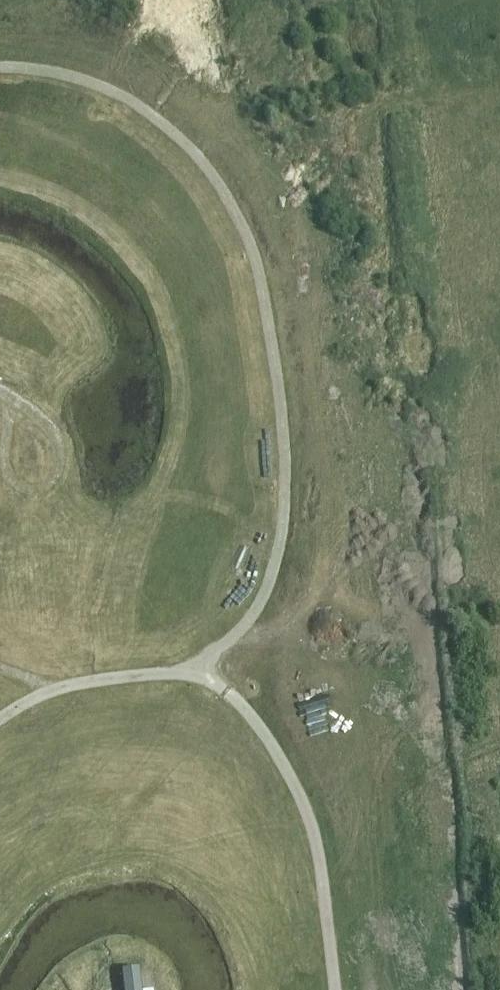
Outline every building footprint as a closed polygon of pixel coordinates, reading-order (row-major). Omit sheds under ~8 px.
[(117,969),(118,989),(137,989),(135,968),(117,969)]
